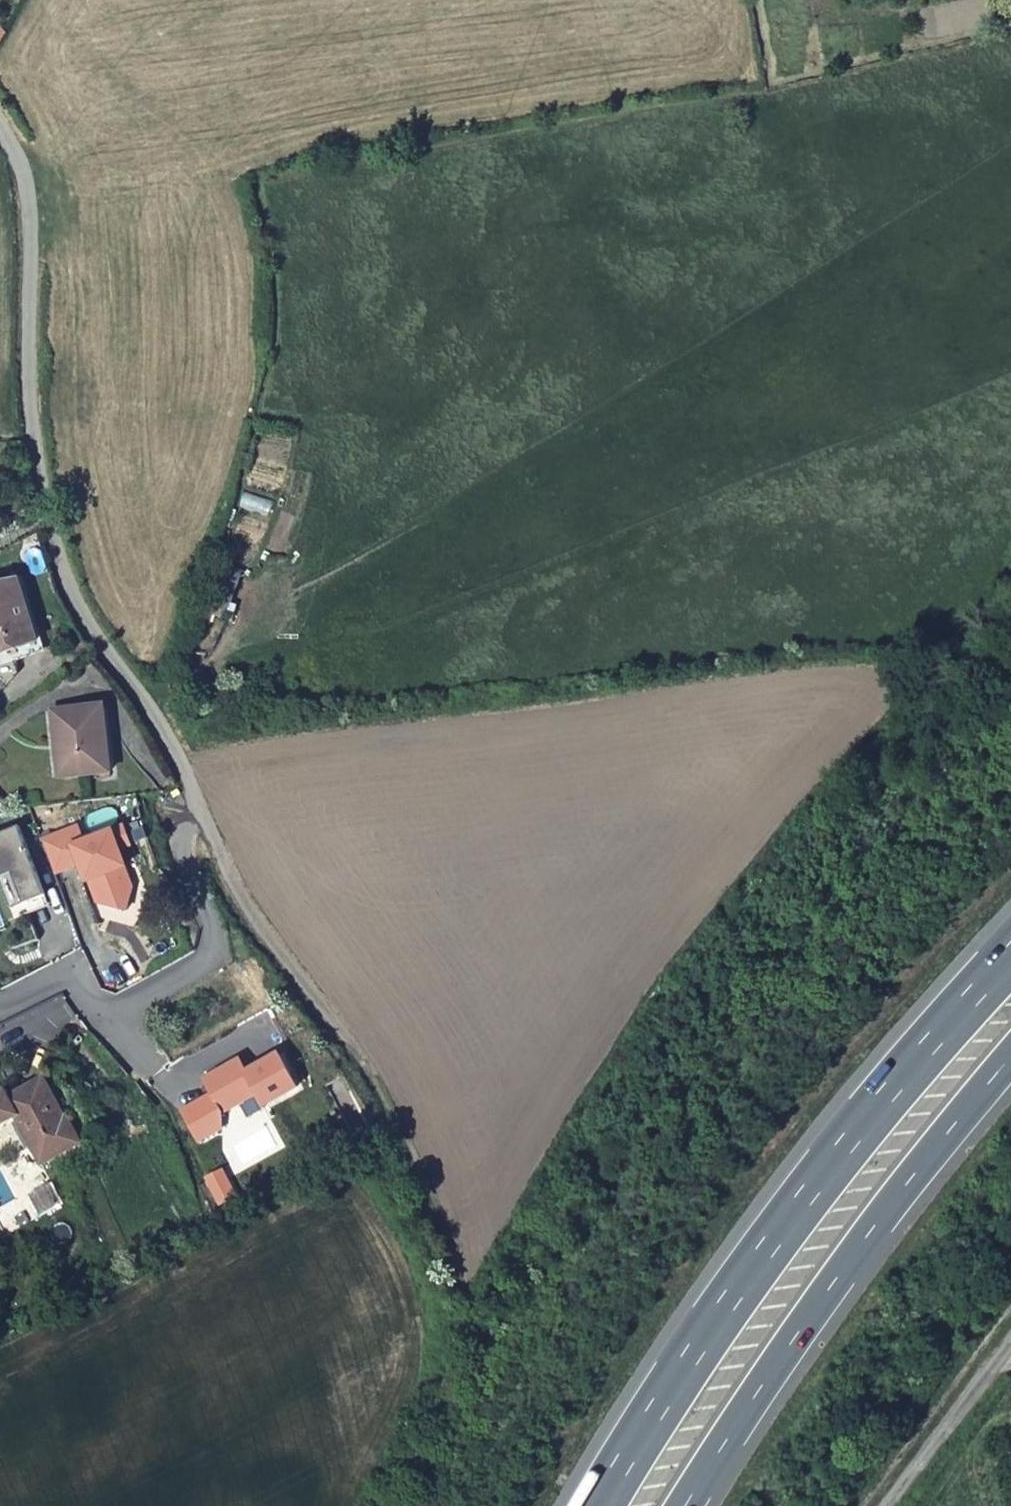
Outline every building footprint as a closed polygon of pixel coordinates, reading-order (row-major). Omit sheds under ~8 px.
[(39,642),(19,582),(0,587),(0,654),(39,642)] [(111,774),(101,704),(48,711),(56,780),(111,774)] [(0,835),(0,879),(10,875),(21,906),(42,898),(16,830),(0,835)] [(74,830),(39,843),(51,875),(77,865),(84,883),(94,880),(98,894),(95,905),(124,913),(130,892),(119,889),(113,873),(123,869),(117,852),(128,847),(122,830),(80,845),(74,830)] [(130,892),(123,869),(113,873),(119,889),(130,892)] [(98,894),(94,880),(84,883),(95,905),(98,894)] [(237,1062),(201,1081),(219,1114),(254,1095),(261,1108),(294,1090),(277,1057),(244,1075),(237,1062)] [(77,1146),(65,1123),(63,1124),(40,1081),(7,1099),(3,1092),(0,1094),(0,1126),(15,1119),(40,1166),(77,1146)]
